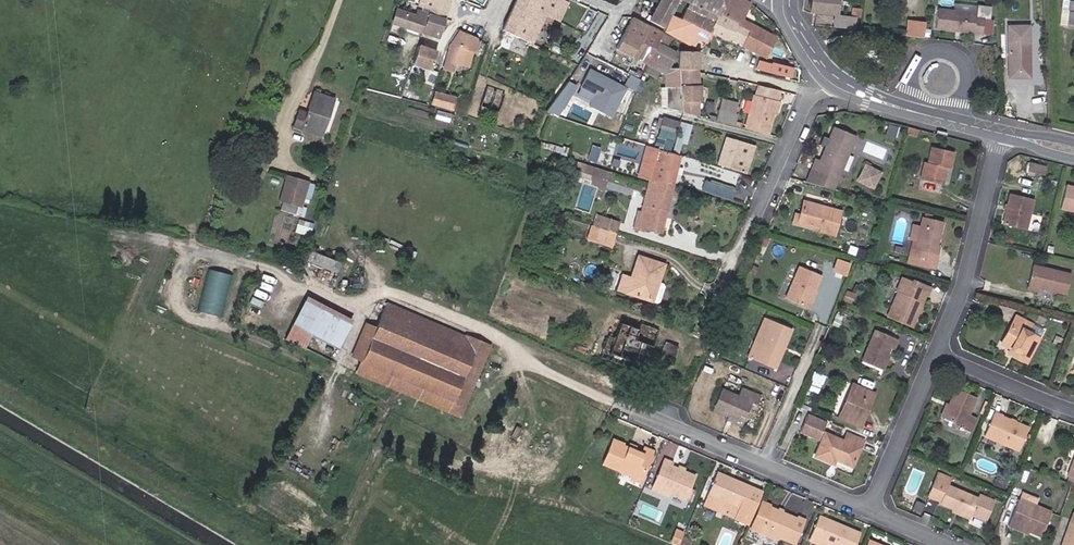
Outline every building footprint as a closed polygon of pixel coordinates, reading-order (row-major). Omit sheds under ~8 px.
[(418,9),(445,18),(451,1),(448,0),(421,0),(419,6),(418,9)] [(502,28),(530,41),(543,13),(551,17),(559,0),(515,0),(502,28)] [(647,16),(660,24),(674,0),(657,0),(647,16)] [(660,24),(664,26),(671,13),(695,26),(703,12),(715,18),(724,0),(674,0),(660,24)] [(763,55),(773,35),(740,18),(749,1),(747,0),(724,0),(715,18),(709,29),(727,38),(728,36),(763,55)] [(836,0),(810,0),(809,10),(835,13),(836,0)] [(1073,24),(1073,0),(1062,0),(1061,23),(1073,24)] [(437,35),(445,18),(418,9),(412,7),(410,13),(395,8),(391,20),(437,35)] [(941,7),(939,26),(980,31),(982,17),(978,16),(968,15),(969,11),(941,7)] [(695,26),(707,32),(709,29),(715,18),(703,12),(695,26)] [(671,13),(663,28),(690,43),(694,34),(704,39),(707,32),(695,26),(671,13)] [(835,13),(831,13),(830,24),(853,27),(854,16),(835,13)] [(636,58),(651,27),(631,17),(616,48),(636,58)] [(991,18),(982,17),(980,31),(989,32),(991,18)] [(920,35),(922,20),(905,18),(904,33),(920,35)] [(1006,24),(1007,63),(1007,77),(1028,76),(1027,24),(1006,24)] [(636,58),(646,62),(655,42),(665,46),(670,36),(651,27),(636,58)] [(475,36),(456,29),(448,42),(441,64),(450,68),(453,60),(459,62),(465,46),(471,48),(475,36)] [(427,64),(434,46),(415,39),(408,57),(427,64)] [(696,67),(678,67),(668,67),(675,51),(665,46),(655,42),(646,62),(662,72),(663,84),(660,84),(661,102),(667,102),(667,105),(695,113),(698,88),(696,67)] [(465,46),(459,62),(465,64),(471,48),(465,46)] [(678,67),(696,67),(696,52),(677,52),(678,67)] [(768,62),(754,59),(753,68),(767,70),(768,62)] [(781,62),(780,65),(798,69),(796,66),(793,65),(794,61),(788,59),(787,63),(781,62)] [(775,76),(797,81),(797,72),(776,67),(775,76)] [(610,115),(624,86),(608,78),(607,80),(604,78),(605,77),(588,68),(579,86),(594,93),(588,104),(610,115)] [(634,88),(639,78),(629,73),(624,83),(634,88)] [(769,86),(758,84),(756,93),(754,92),(745,126),(767,132),(774,108),(778,109),(780,100),(777,99),(767,96),(769,86)] [(401,95),(403,88),(396,86),(393,93),(401,95)] [(505,92),(485,86),(479,103),(480,104),(490,107),(499,110),(505,92)] [(779,89),(769,86),(767,96),(777,99),(779,89)] [(453,112),(458,98),(435,91),(432,105),(453,112)] [(322,136),(333,99),(316,94),(309,115),(301,112),(296,128),(322,136)] [(1042,111),(1043,100),(1033,101),(1033,111),(1042,111)] [(488,113),(490,107),(480,104),(478,113),(487,116),(487,118),(493,120),(495,115),(488,113)] [(717,108),(715,118),(734,123),(735,120),(736,113),(717,108)] [(448,124),(451,117),(438,112),(435,120),(448,124)] [(661,128),(676,133),(680,122),(664,117),(661,128)] [(684,143),(689,125),(682,122),(677,140),(684,143)] [(914,126),(904,124),(903,131),(913,133),(914,126)] [(676,133),(661,128),(658,136),(674,141),(676,133)] [(822,188),(833,190),(851,136),(830,128),(818,163),(814,162),(810,171),(826,176),(822,188)] [(748,170),(756,143),(728,135),(720,161),(748,170)] [(927,146),(924,163),(921,162),(918,179),(940,183),(943,166),(947,167),(949,150),(927,146)] [(644,152),(638,175),(648,178),(672,179),(678,155),(648,148),(647,153),(644,152)] [(597,152),(590,150),(587,157),(595,160),(597,152)] [(858,180),(876,188),(884,170),(866,162),(858,180)] [(604,168),(594,165),(591,172),(601,175),(604,168)] [(810,171),(806,185),(822,188),(826,176),(810,171)] [(295,193),(299,179),(288,176),(282,200),(303,205),(305,196),(295,193)] [(309,182),(299,179),(295,193),(305,196),(309,182)] [(647,181),(640,212),(637,212),(634,224),(659,230),(671,182),(647,181)] [(713,183),(710,191),(731,198),(734,189),(713,183)] [(1070,184),(1064,207),(1073,209),(1073,186),(1070,184)] [(1009,210),(1006,210),(1003,223),(1025,228),(1033,199),(1010,193),(1007,206),(1009,207),(1009,210)] [(798,224),(822,230),(836,232),(841,210),(802,203),(799,218),(798,224)] [(619,221),(595,213),(591,224),(615,232),(619,221)] [(908,257),(912,259),(934,265),(940,241),(938,241),(943,219),(923,214),(920,225),(917,236),(915,246),(910,245),(908,257)] [(822,232),(822,230),(798,224),(799,218),(796,217),(794,226),(822,232)] [(917,236),(920,225),(912,223),(910,235),(917,236)] [(615,232),(591,224),(587,237),(611,245),(615,232)] [(338,272),(342,262),(313,250),(309,261),(338,272)] [(664,264),(639,255),(630,277),(623,275),(619,288),(656,301),(658,300),(663,286),(662,283),(658,281),(664,264)] [(835,272),(850,275),(853,261),(837,258),(835,272)] [(1027,284),(1039,287),(1065,294),(1070,274),(1032,265),(1027,284)] [(212,268),(200,310),(221,315),(233,274),(212,268)] [(805,309),(812,294),(819,276),(800,268),(786,301),(805,309)] [(782,289),(788,291),(793,277),(788,275),(782,289)] [(900,276),(894,291),(897,292),(886,318),(910,328),(921,302),(915,299),(918,292),(926,295),(929,287),(911,279),(911,280),(900,276)] [(815,296),(812,294),(805,309),(809,311),(815,296)] [(343,348),(358,319),(310,295),(288,338),(308,348),(315,335),(343,348)] [(492,344),(388,301),(378,326),(365,321),(351,356),(361,360),(356,373),(461,417),(492,344)] [(1016,351),(1014,354),(1027,361),(1042,332),(1014,317),(1001,342),(1011,348),(1016,351)] [(654,345),(659,329),(640,323),(638,329),(619,322),(615,336),(610,349),(636,358),(639,349),(646,351),(649,343),(654,345)] [(768,333),(760,354),(756,363),(775,371),(779,362),(777,360),(782,347),(785,348),(792,331),(772,322),(768,333)] [(885,354),(887,355),(890,347),(893,348),(897,339),(875,329),(861,362),(878,369),(885,354)] [(752,351),(760,354),(768,333),(761,330),(752,351)] [(610,349),(615,336),(608,333),(601,353),(634,364),(636,358),(610,349)] [(890,357),(887,355),(885,354),(878,369),(883,371),(890,357)] [(708,355),(703,367),(712,370),(717,359),(708,355)] [(860,416),(867,401),(869,403),(874,393),(851,384),(837,417),(859,427),(863,418),(860,416)] [(730,413),(745,420),(754,402),(759,405),(764,397),(744,387),(740,395),(724,387),(715,405),(730,413)] [(954,390),(942,418),(962,427),(961,429),(969,433),(975,419),(967,414),(974,398),(954,390)] [(742,424),(745,420),(730,413),(728,416),(742,424)] [(983,435),(1017,450),(1026,429),(992,414),(983,435)] [(798,432),(816,440),(823,426),(805,418),(798,432)] [(834,459),(852,466),(863,441),(845,434),(842,443),(822,435),(813,457),(831,464),(834,459)] [(604,461),(625,470),(641,477),(653,449),(645,446),(643,452),(634,448),(629,446),(613,439),(604,461)] [(1065,474),(1073,477),(1073,452),(1065,474)] [(655,484),(672,492),(687,499),(698,475),(673,464),(674,461),(666,458),(655,484)] [(839,461),(837,467),(850,472),(853,467),(839,461)] [(641,477),(625,470),(624,473),(640,480),(641,477)] [(732,482),(716,475),(703,503),(748,523),(762,492),(733,479),(732,482)] [(940,483),(942,479),(934,475),(925,496),(937,502),(936,504),(967,517),(967,516),(981,522),(990,503),(975,497),(973,501),(943,488),(945,485),(940,483)] [(670,496),(672,492),(655,484),(653,488),(670,496)] [(751,525),(772,535),(794,544),(804,521),(796,517),(795,519),(770,509),(771,506),(761,501),(751,525)] [(1013,528),(1023,533),(1036,539),(1047,514),(1015,501),(1004,528),(1012,531),(1013,528)] [(1071,514),(1058,544),(1073,544),(1073,515),(1071,514)] [(858,536),(818,518),(808,540),(817,544),(816,544),(854,544),(858,536)] [(770,539),(772,535),(751,525),(749,529),(770,539)]
